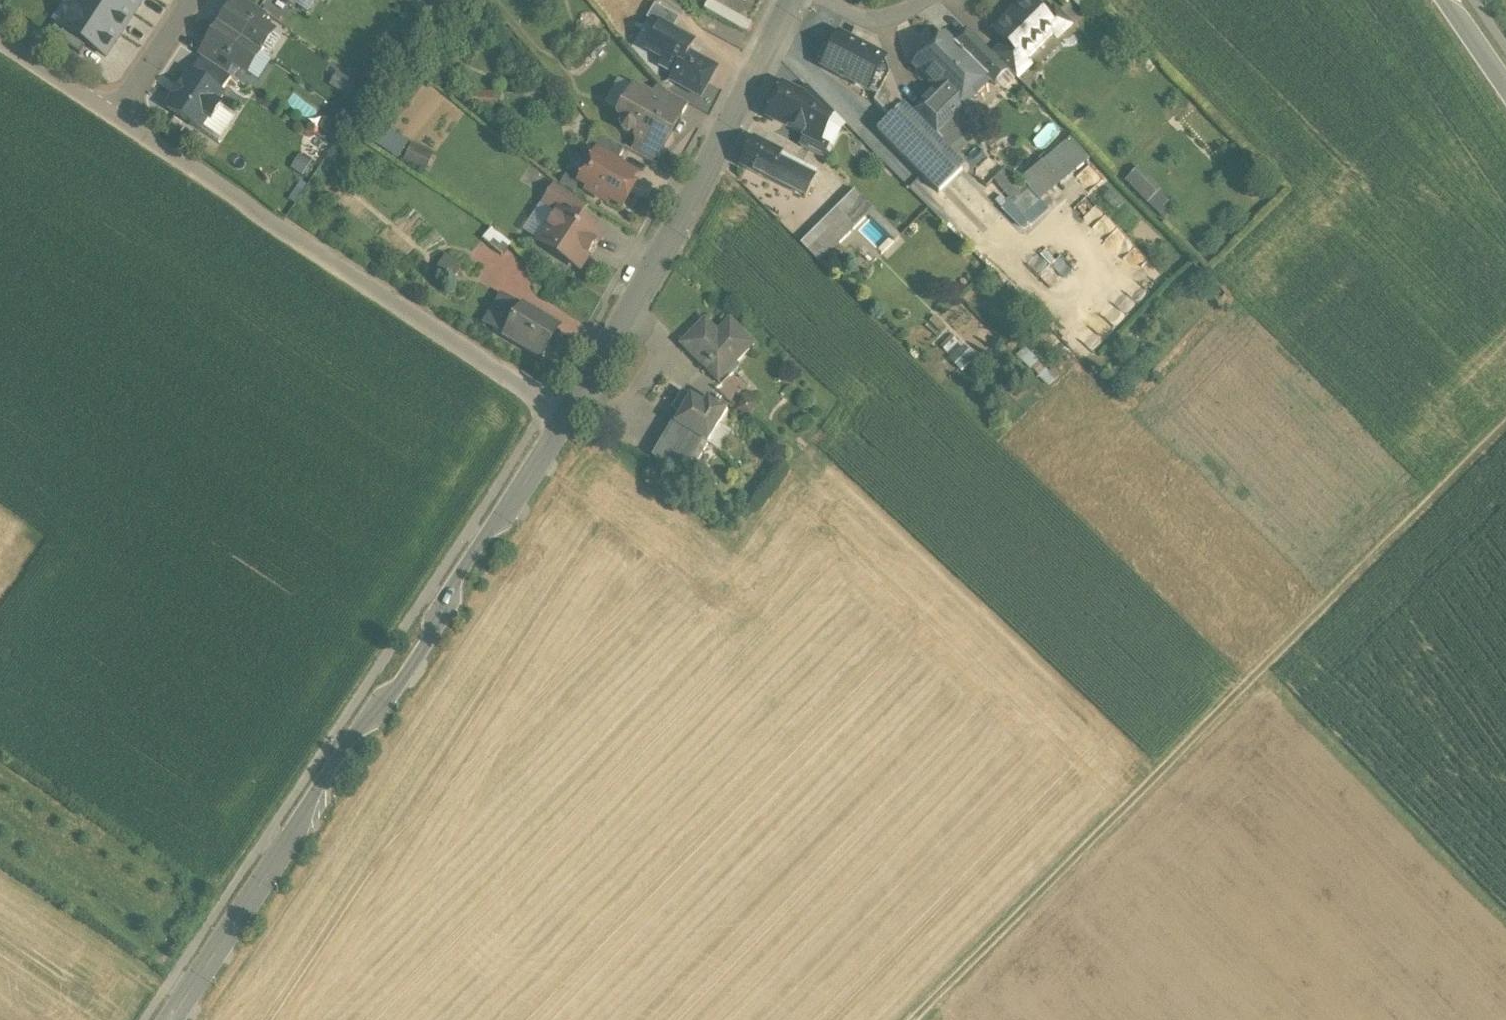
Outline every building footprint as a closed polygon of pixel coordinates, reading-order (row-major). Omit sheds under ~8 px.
[(108,60),(148,0),(85,0),(64,32),(87,47),(108,60)] [(295,12),(302,0),(276,0),(295,12)] [(1014,9),(1016,11),(1012,18),(997,34),(1006,44),(1030,68),(1031,67),(1025,61),(1056,31),(1044,19),(1024,0),(1023,0),(1014,9)] [(267,19),(242,2),(235,12),(261,29),(267,19)] [(713,2),(708,12),(751,34),(755,24),(713,2)] [(680,20),(655,6),(647,21),(662,30),(663,28),(673,33),(680,20)] [(1071,27),(1054,10),(1044,19),(1056,31),(1061,37),(1071,27)] [(235,12),(234,11),(220,31),(261,58),(274,38),(235,12)] [(673,33),(663,28),(662,30),(649,55),(664,63),(661,70),(674,77),(687,54),(689,55),(694,45),(673,33)] [(79,59),(87,47),(64,32),(60,29),(52,41),(79,59)] [(261,58),(220,31),(207,51),(209,52),(234,69),(247,78),(261,58)] [(858,31),(852,43),(884,59),(878,42),(858,31)] [(993,57),(969,33),(954,47),(985,78),(984,78),(992,86),(1005,72),(1014,81),(1015,80),(993,57)] [(885,62),(886,60),(884,59),(852,43),(841,37),(825,68),(870,92),(885,62)] [(954,47),(947,39),(917,69),(938,90),(954,108),(955,107),(956,106),(984,78),(985,78),(954,47)] [(1030,68),(1006,44),(993,57),(1015,80),(1017,81),(1030,68)] [(234,69),(209,52),(202,62),(228,79),(234,69)] [(687,54),(674,77),(671,83),(700,99),(709,84),(706,82),(713,68),(689,55),(687,54)] [(885,62),(870,92),(878,97),(876,103),(890,119),(903,106),(885,62)] [(202,63),(192,78),(220,98),(231,82),(202,63)] [(222,99),(192,78),(169,112),(199,132),(222,99)] [(689,106),(657,88),(650,100),(650,101),(681,119),(689,106)] [(800,96),(783,88),(768,118),(806,137),(820,144),(821,142),(829,125),(826,122),(801,97),(800,96)] [(834,114),(809,88),(800,96),(801,97),(826,122),(834,114)] [(938,90),(915,113),(917,114),(937,135),(952,121),(961,111),(956,106),(955,107),(954,108),(938,90)] [(681,119),(650,101),(650,100),(635,91),(621,115),(623,122),(620,128),(623,134),(630,138),(634,136),(638,143),(660,156),(681,119)] [(890,119),(878,131),(939,194),(965,169),(948,152),(914,117),(903,106),(890,119)] [(952,121),(937,135),(917,114),(914,117),(948,152),(966,135),(952,121)] [(401,159),(411,145),(391,130),(380,143),(401,159)] [(625,151),(602,138),(596,131),(586,149),(597,155),(597,154),(617,165),(625,151)] [(820,144),(806,137),(801,148),(822,159),(828,146),(821,142),(820,144)] [(1031,175),(1052,198),(1092,160),(1071,137),(1031,175)] [(782,154),(754,140),(741,167),(769,182),(770,181),(782,154)] [(660,156),(638,143),(631,154),(654,167),(660,156)] [(405,163),(429,170),(435,151),(411,144),(405,163)] [(617,165),(597,154),(597,155),(586,174),(590,176),(584,187),(592,191),(590,195),(604,202),(606,199),(622,209),(631,193),(626,190),(630,183),(632,185),(635,178),(616,167),(617,165)] [(805,166),(782,154),(770,181),(805,199),(814,180),(802,174),(805,166)] [(1004,197),(1001,199),(1006,208),(1024,198),(1009,170),(994,178),(1004,197)] [(1158,213),(1168,203),(1138,170),(1127,179),(1158,213)] [(569,197),(557,187),(543,207),(558,217),(559,216),(573,225),(576,220),(578,221),(587,207),(569,197)] [(855,192),(827,219),(846,238),(873,210),(855,192)] [(576,220),(573,225),(559,216),(558,217),(547,235),(557,242),(550,252),(580,271),(600,241),(591,234),(593,231),(578,221),(576,220)] [(846,238),(827,219),(810,236),(829,255),(846,238)] [(511,246),(493,231),(484,241),(502,257),(511,246)] [(829,255),(810,236),(801,245),(820,264),(829,255)] [(524,309),(509,301),(491,330),(506,339),(524,309)] [(560,330),(524,309),(506,339),(541,361),(560,330)] [(717,336),(709,344),(696,332),(681,346),(718,382),(726,374),(736,364),(754,346),(730,322),(717,335),(717,336)] [(736,364),(726,374),(728,376),(732,376),(738,371),(738,367),(736,364)] [(691,401),(683,396),(674,411),(682,416),(691,401)] [(704,409),(691,401),(682,416),(676,427),(702,442),(708,446),(727,413),(721,409),(721,408),(718,405),(717,407),(708,401),(704,409)] [(676,427),(674,426),(655,459),(682,475),(702,442),(676,427)]
